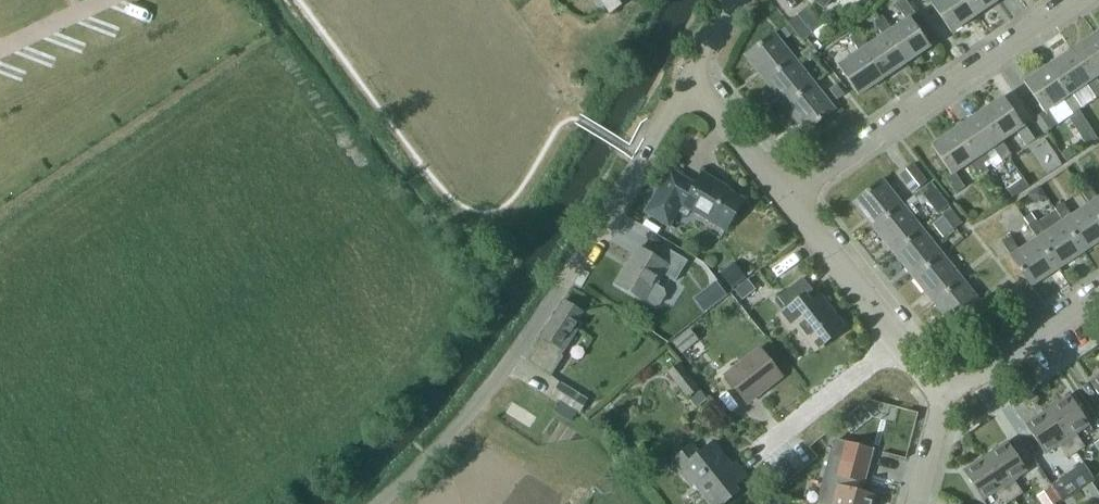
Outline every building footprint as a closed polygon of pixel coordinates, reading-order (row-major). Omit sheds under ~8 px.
[(609,14),(631,0),(601,0),(609,14)] [(931,48),(909,16),(914,12),(905,0),(897,6),(906,19),(892,28),(887,32),(908,63),(931,48)] [(930,6),(932,5),(952,34),(978,16),(967,0),(926,0),(930,6)] [(978,16),(1001,0),(967,0),(978,16)] [(808,9),(799,16),(812,33),(821,27),(808,9)] [(799,16),(789,22),(802,40),(812,33),(799,16)] [(908,63),(887,32),(892,28),(883,16),(873,22),(882,35),(869,44),(863,48),(885,79),(908,63)] [(790,24),(780,32),(785,39),(796,31),(790,24)] [(821,27),(812,33),(817,40),(826,34),(821,27)] [(885,79),(863,48),(869,44),(860,32),(850,38),(859,51),(840,65),(861,96),(885,79)] [(794,59),(774,33),(746,55),(766,80),(794,59)] [(1092,80),(1087,84),(1096,98),(1098,96),(1098,82),(1096,77),(1098,75),(1098,40),(1095,35),(1072,51),(1092,80)] [(811,44),(800,53),(806,61),(817,52),(816,52),(811,44)] [(1072,51),(1048,67),(1069,96),(1063,99),(1073,114),(1082,108),(1072,93),(1087,84),(1092,80),(1072,51)] [(766,80),(787,106),(814,85),(794,59),(766,80)] [(1069,96),(1048,67),(1023,84),(1043,113),(1040,115),(1050,130),(1046,132),(1052,141),(1064,133),(1049,109),(1063,99),(1069,96)] [(836,84),(829,90),(837,100),(844,94),(836,84)] [(787,106),(806,131),(833,109),(814,85),(787,106)] [(978,114),(998,143),(993,147),(1003,161),(1012,155),(1002,141),(1016,131),(1026,146),(1035,140),(1025,125),(1023,127),(1003,98),(978,114)] [(955,130),(975,159),(970,163),(979,177),(988,171),(978,157),(993,147),(998,143),(978,114),(955,130)] [(1088,123),(1076,131),(1087,146),(1098,138),(1088,123)] [(955,130),(932,145),(952,175),(946,179),(956,193),(965,187),(955,173),(970,163),(975,159),(955,130)] [(913,163),(898,175),(912,193),(927,181),(913,163)] [(460,190),(478,176),(473,170),(455,184),(460,190)] [(648,214),(671,227),(680,212),(688,217),(693,210),(727,230),(744,201),(719,186),(720,185),(704,175),(698,186),(673,172),(648,214)] [(1023,178),(1007,189),(1013,198),(1029,187),(1023,178)] [(902,205),(882,180),(853,203),(873,228),(902,205)] [(1098,198),(1090,186),(1081,191),(1089,204),(1098,219),(1098,197),(1098,198)] [(1032,192),(1028,194),(1032,200),(1040,202),(1047,198),(1040,187),(1032,192)] [(920,191),(902,205),(905,209),(909,206),(910,207),(918,200),(919,202),(924,197),(920,191)] [(938,194),(928,202),(938,214),(948,206),(938,194)] [(1089,204),(1072,215),(1063,203),(1054,209),(1063,221),(1084,253),(1098,243),(1098,219),(1089,204)] [(905,209),(902,205),(873,228),(893,253),(922,230),(905,209)] [(951,210),(942,217),(952,230),(962,223),(951,210)] [(1029,226),(1037,238),(1058,270),(1084,253),(1063,221),(1045,233),(1037,220),(1029,226)] [(914,279),(943,256),(922,230),(893,253),(914,279)] [(1037,238),(1020,249),(1011,237),(1003,243),(1032,287),(1058,270),(1037,238)] [(664,290),(654,284),(661,273),(675,281),(687,261),(665,248),(658,260),(636,247),(614,283),(654,306),(659,305),(665,295),(664,290)] [(934,304),(963,282),(943,256),(914,279),(934,304)] [(737,268),(724,278),(731,288),(745,278),(737,268)] [(800,328),(819,351),(845,330),(820,299),(816,302),(811,295),(813,292),(804,280),(780,299),(790,311),(783,317),(795,332),(800,328)] [(955,330),(983,307),(963,282),(934,304),(955,330)] [(722,289),(711,283),(703,296),(714,302),(722,289)] [(529,361),(552,375),(564,356),(562,354),(581,323),(577,321),(583,312),(579,309),(578,304),(573,301),(567,302),(563,300),(541,335),(540,335),(533,346),(537,348),(529,361)] [(671,344),(680,355),(698,342),(689,330),(671,344)] [(723,377),(745,404),(780,376),(759,349),(723,377)] [(696,408),(708,399),(680,363),(667,373),(687,399),(688,398),(696,408)] [(552,395),(579,412),(588,400),(560,382),(552,395)] [(1079,453),(1088,447),(1079,433),(1091,425),(1072,396),(1050,410),(1079,453)] [(1050,410),(1029,425),(1048,453),(1060,445),(1070,459),(1079,453),(1050,410)] [(877,496),(850,488),(852,480),(865,483),(874,450),(838,440),(836,449),(834,448),(819,503),(875,503),(877,496)] [(1016,499),(1025,493),(1016,479),(1029,470),(1009,441),(987,455),(1016,499)] [(690,485),(695,481),(712,503),(723,503),(737,493),(731,485),(744,476),(733,461),(729,464),(712,442),(698,452),(692,444),(670,460),(690,485)] [(965,470),(985,499),(997,491),(1006,503),(1008,503),(1016,499),(987,455),(965,470)] [(1084,463),(1061,478),(1071,493),(1094,478),(1084,463)] [(1098,479),(1085,488),(1096,503),(1098,503),(1098,479)]
